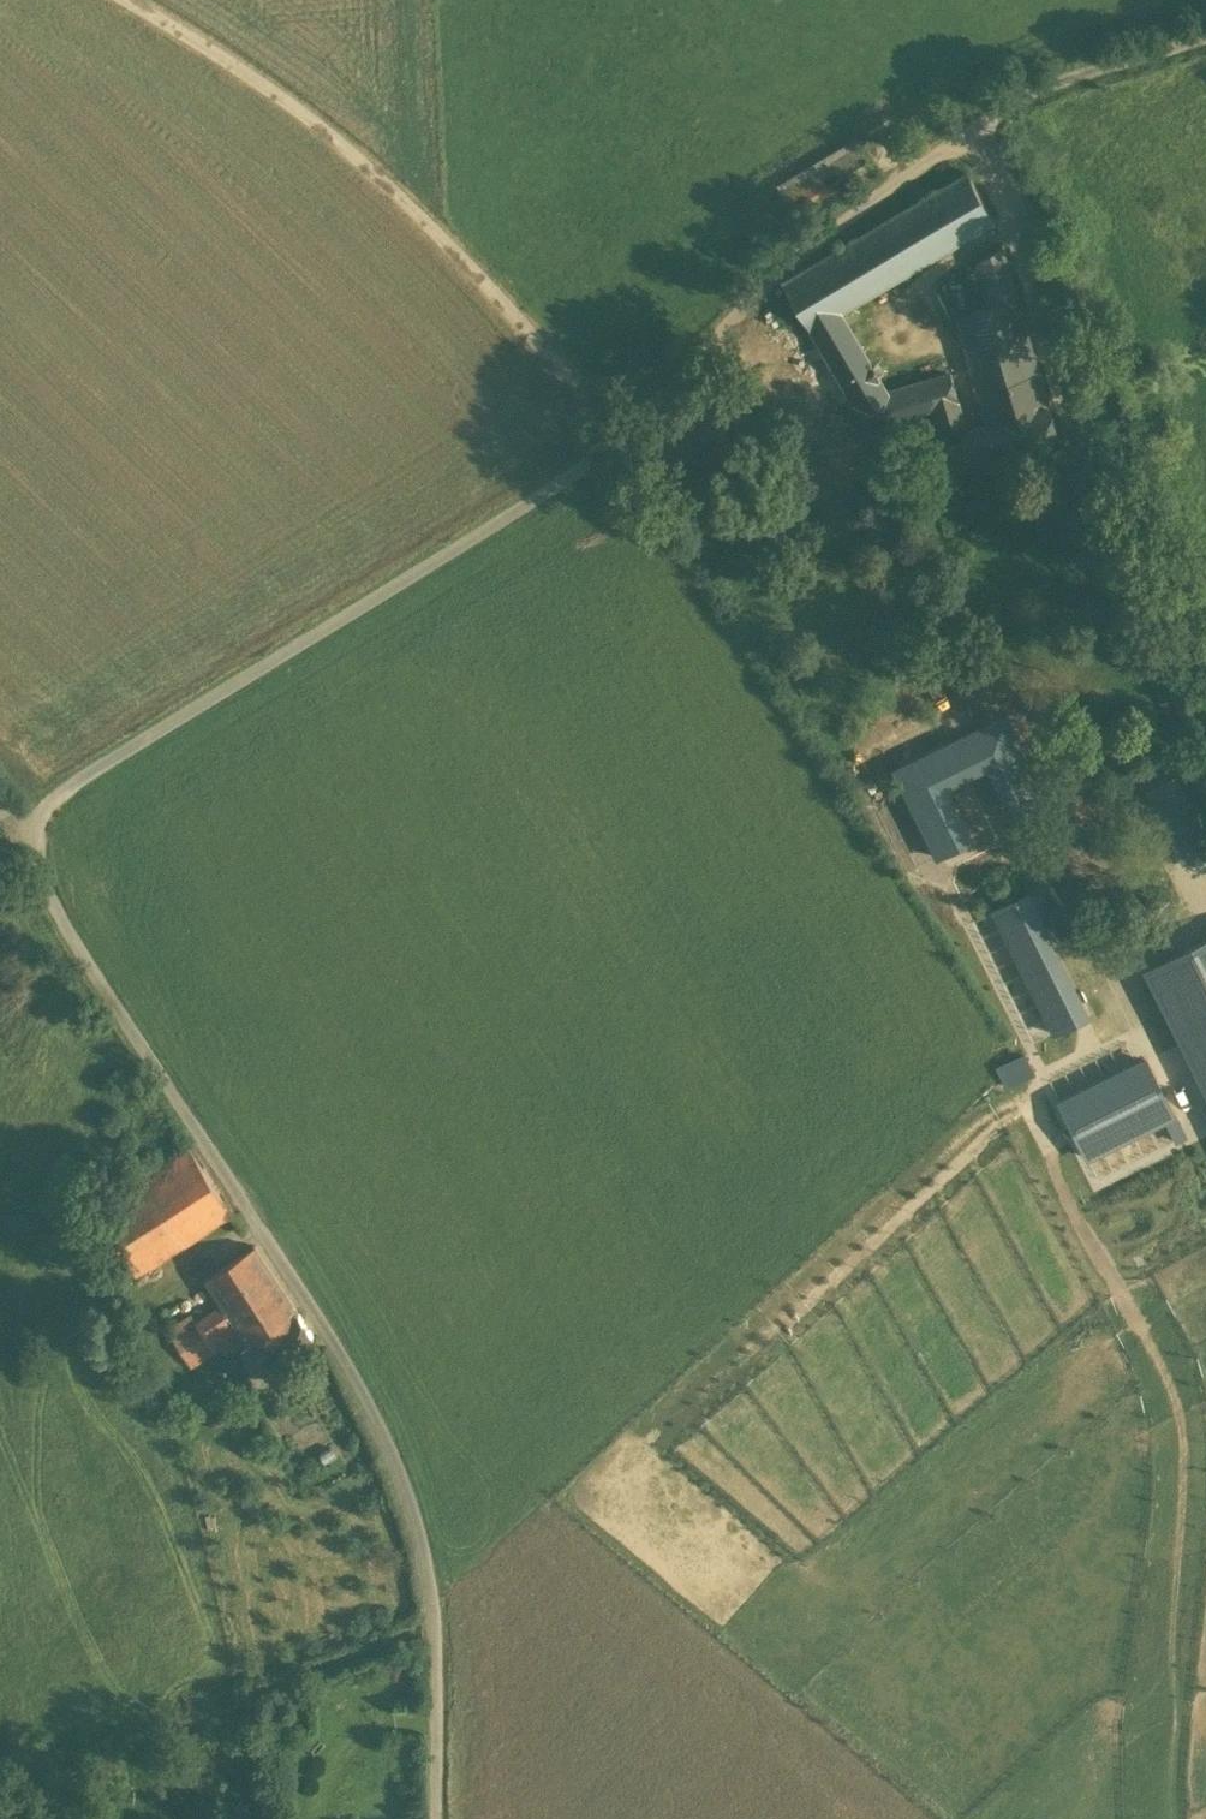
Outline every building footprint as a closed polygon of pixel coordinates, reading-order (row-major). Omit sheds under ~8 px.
[(856,139),(778,187),(800,220),(878,172),(856,139)] [(783,281),(812,329),(843,311),(996,221),(967,171),(783,281)] [(977,386),(1039,368),(1003,246),(982,259),(995,305),(957,315),(977,386)] [(854,400),(855,400),(889,390),(843,311),(812,329),(854,400)] [(977,386),(988,424),(1050,405),(1039,368),(977,386)] [(855,400),(869,425),(936,407),(959,400),(952,373),(889,390),(855,400)] [(963,431),(971,459),(1058,433),(1050,405),(988,424),(963,431)] [(971,840),(948,793),(952,783),(983,767),(993,771),(1017,818),(1049,802),(1006,715),(896,770),(939,857),(971,840)] [(1044,925),(1028,893),(995,909),(1056,1033),(1089,1017),(1044,925)] [(1148,969),(1205,1085),(1205,940),(1148,969)] [(1025,1054),(1000,1067),(1009,1085),(1034,1072),(1025,1054)] [(1088,1156),(1165,1118),(1175,1113),(1147,1058),(1061,1102),(1088,1156)] [(192,1145),(117,1192),(95,1206),(124,1250),(124,1251),(138,1271),(234,1209),(192,1145)] [(250,1249),(207,1276),(229,1309),(279,1277),(263,1253),(257,1244),(250,1249)] [(279,1277),(229,1309),(251,1344),(244,1349),(258,1370),(315,1333),(279,1277)]
